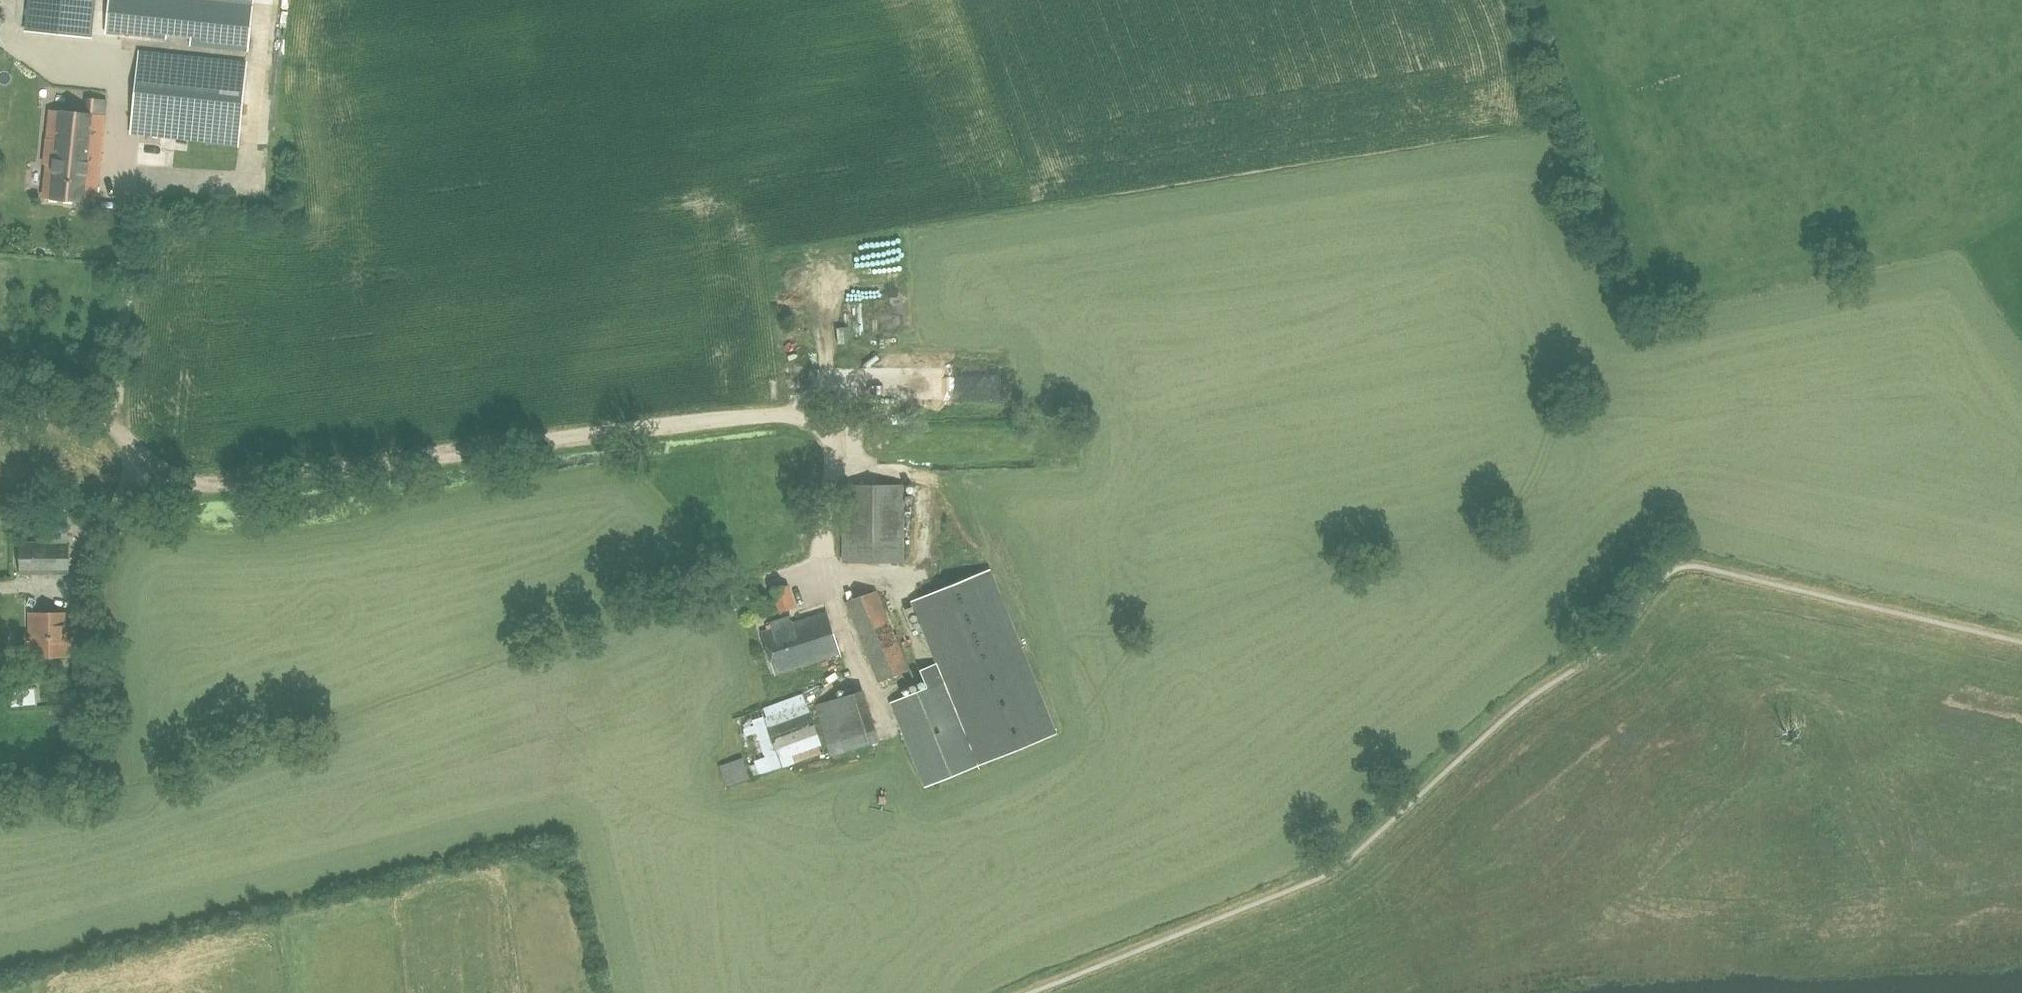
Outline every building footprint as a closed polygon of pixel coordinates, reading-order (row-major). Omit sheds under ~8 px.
[(95,0),(29,0),(26,25),(92,32),(95,0)] [(252,0),(109,0),(106,35),(118,36),(118,32),(120,32),(121,24),(166,29),(166,34),(208,39),(207,45),(247,49),(252,1),(252,0)] [(238,143),(246,61),(140,51),(132,132),(238,143)] [(94,202),(103,115),(49,110),(44,163),(47,163),(44,197),(94,202)] [(844,561),(903,561),(902,484),(844,484),(844,561)] [(21,574),(69,573),(68,541),(20,542),(21,574)] [(925,785),(956,773),(1056,732),(989,566),(910,601),(937,662),(920,670),(927,687),(922,689),(891,702),(925,785)] [(779,612),(796,607),(789,584),(772,590),(779,612)] [(878,681),(909,669),(877,590),(846,602),(878,681)] [(839,653),(826,610),(792,621),(791,615),(769,622),(771,628),(761,631),(775,674),(839,653)] [(31,656),(70,655),(69,612),(30,613),(31,656)] [(37,704),(35,687),(10,690),(12,707),(37,704)] [(754,776),(823,751),(803,693),(733,718),(754,776)] [(886,741),(881,716),(854,722),(849,699),(833,702),(836,717),(830,719),(837,751),(886,741)] [(726,785),(750,777),(742,756),(719,764),(726,785)]
